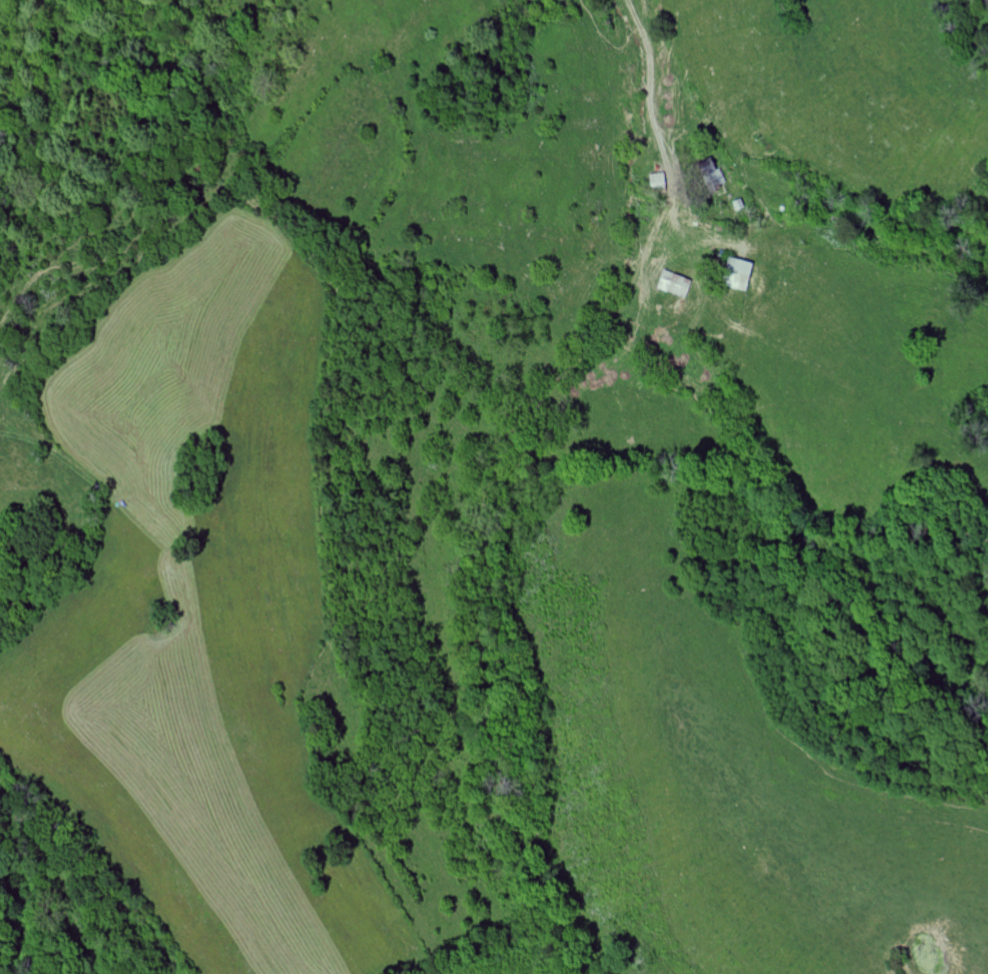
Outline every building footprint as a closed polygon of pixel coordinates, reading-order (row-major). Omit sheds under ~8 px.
[(694,279),(665,273),(661,291),(690,298),(694,279)]
